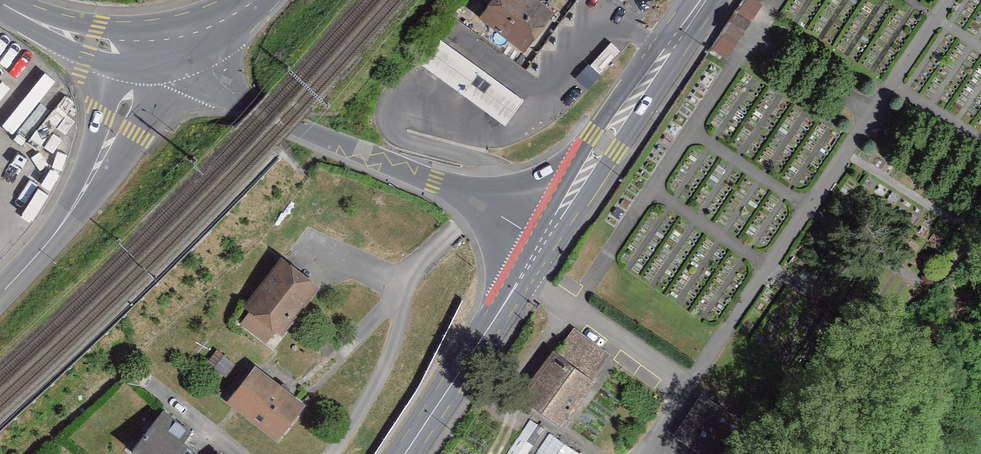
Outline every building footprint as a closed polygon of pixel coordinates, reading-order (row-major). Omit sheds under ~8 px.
[(532,0),(495,0),(479,22),(525,58),(554,17),(532,0)] [(503,131),(523,104),(437,41),(417,67),(503,131)] [(280,260),(243,310),(281,340),(319,289),(280,260)] [(608,355),(576,332),(558,357),(556,355),(527,395),(561,420),(608,355)] [(254,370),(224,407),(277,447),(306,409),(254,370)] [(184,447),(192,436),(188,434),(191,431),(176,420),(174,423),(161,414),(131,453),(193,453),(184,447)] [(506,453),(570,453),(573,449),(546,430),(533,448),(518,437),(506,453)]
